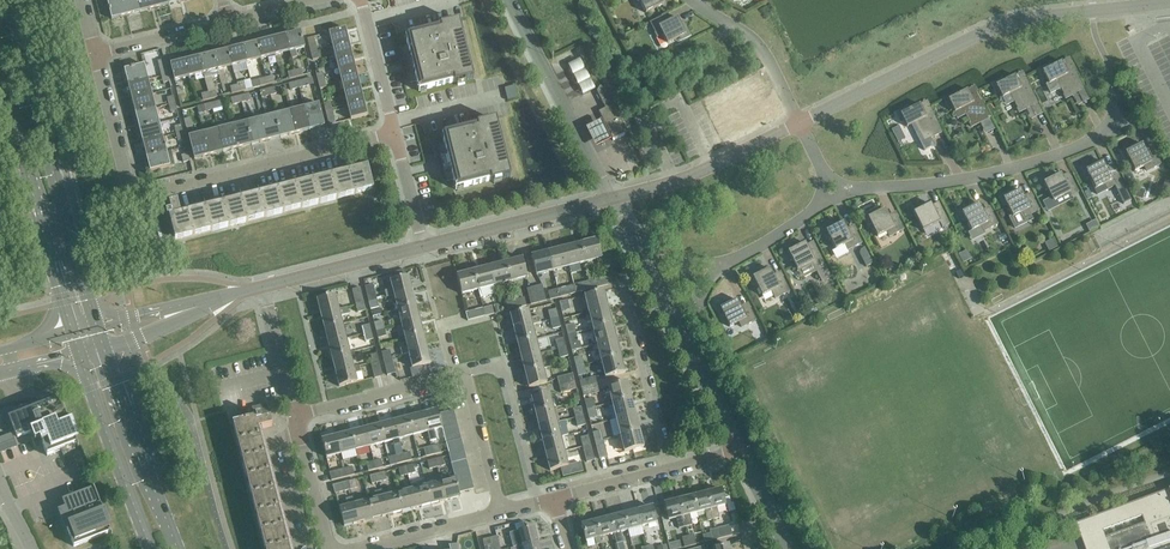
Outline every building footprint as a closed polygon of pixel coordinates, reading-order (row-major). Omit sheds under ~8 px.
[(122,0),(116,0),(107,2),(112,20),(126,16),(122,0)] [(126,16),(141,12),(138,0),(122,0),(126,16)] [(141,12),(155,9),(153,0),(138,0),(141,12)] [(155,9),(170,5),(168,0),(153,0),(155,9)] [(646,13),(664,4),(662,0),(639,0),(646,13)] [(662,35),(667,44),(680,38),(681,40),(689,36),(682,23),(680,24),(677,18),(668,22),(665,15),(650,23),(657,37),(662,35)] [(474,80),(459,22),(440,27),(441,28),(405,37),(407,46),(401,48),(400,48),(409,85),(410,85),(410,84),(417,83),(419,92),(454,83),(455,84),(474,80)] [(329,33),(332,48),(349,43),(345,28),(329,33)] [(300,31),(286,35),(290,52),(291,59),(297,57),(295,50),(305,48),(300,31)] [(286,35),(271,39),(276,55),(290,52),(286,35)] [(307,38),(311,53),(318,51),(314,37),(307,38)] [(271,39),(257,42),(261,59),(276,55),(271,39)] [(257,42),(243,46),(247,63),(261,59),(257,42)] [(332,48),(336,62),(353,58),(349,43),(332,48)] [(243,46),(228,49),(232,66),(247,63),(243,46)] [(228,49),(214,53),(218,70),(232,66),(228,49)] [(318,51),(311,53),(313,60),(319,58),(318,51)] [(214,53),(199,57),(204,74),(205,78),(219,75),(218,70),(214,53)] [(199,57),(185,60),(189,77),(204,74),(199,57)] [(336,62),(340,76),(356,72),(353,58),(336,62)] [(568,65),(583,95),(595,89),(580,59),(568,65)] [(158,62),(162,76),(168,75),(164,60),(158,62)] [(189,77),(185,60),(170,64),(174,81),(189,77)] [(1060,88),(1065,99),(1084,89),(1069,60),(1062,63),(1061,62),(1050,67),(1049,65),(1038,71),(1043,79),(1045,78),(1048,83),(1046,85),(1050,93),(1060,88)] [(124,70),(128,85),(148,80),(145,65),(124,70)] [(302,69),(295,70),(296,77),(304,75),(302,69)] [(296,77),(295,70),(288,72),(290,79),(296,77)] [(340,76),(343,91),(360,86),(356,72),(340,76)] [(316,75),(318,82),(325,80),(323,73),(316,75)] [(1010,95),(1019,113),(1038,103),(1022,73),(1015,77),(1015,76),(1004,81),(1003,79),(992,84),(996,93),(999,92),(1002,98),(1010,95)] [(168,75),(162,76),(164,83),(170,81),(168,75)] [(273,76),(266,78),(268,84),(275,83),(273,76)] [(268,84),(266,78),(251,81),(253,88),(268,84)] [(312,78),(297,81),(299,88),(314,85),(312,78)] [(128,85),(132,99),(152,94),(148,80),(128,85)] [(325,80),(318,82),(320,89),(327,87),(325,80)] [(299,88),(297,81),(288,84),(290,90),(299,88)] [(244,83),(237,85),(239,91),(246,90),(244,83)] [(239,91),(237,85),(230,86),(232,93),(239,91)] [(278,86),(269,89),(270,95),(280,93),(278,86)] [(343,91),(347,105),(364,101),(360,86),(343,91)] [(514,86),(504,89),(508,101),(518,98),(515,86),(514,86)] [(185,94),(183,87),(176,89),(178,96),(185,94)] [(599,112),(600,114),(612,139),(627,132),(605,87),(603,88),(600,87),(597,92),(605,109),(599,112)] [(962,109),(971,127),(990,118),(975,88),(968,91),(967,90),(956,96),(955,93),(944,99),(949,108),(951,106),(954,113),(962,109)] [(270,95),(269,89),(260,91),(262,97),(270,95)] [(215,91),(208,92),(210,99),(217,97),(215,91)] [(210,99),(208,92),(202,94),(203,101),(210,99)] [(249,93),(240,96),(242,103),(251,100),(249,93)] [(132,99),(135,113),(156,108),(152,94),(132,99)] [(167,98),(169,105),(175,103),(173,96),(167,98)] [(242,103),(240,96),(231,98),(233,105),(242,103)] [(220,101),(211,103),(213,110),(222,108),(220,101)] [(364,101),(347,105),(351,120),(367,116),(364,101)] [(324,104),(325,111),(332,109),(330,102),(324,104)] [(907,127),(909,126),(914,124),(923,142),(942,132),(927,102),(920,106),(919,105),(908,110),(907,108),(897,113),(901,122),(903,121),(907,127)] [(175,103),(169,105),(171,112),(177,110),(175,103)] [(213,110),(211,103),(197,106),(199,113),(213,110)] [(319,104),(304,107),(310,130),(325,126),(319,104)] [(304,107),(290,111),(295,134),(310,130),(304,107)] [(135,113),(139,128),(159,123),(156,108),(135,113)] [(332,109),(325,111),(329,125),(342,122),(341,116),(334,118),(332,109)] [(290,111),(275,115),(281,138),(295,134),(290,111)] [(275,115),(261,118),(267,141),(281,138),(275,115)] [(184,120),(186,128),(193,127),(191,118),(184,120)] [(261,118),(246,122),(252,145),(267,141),(261,118)] [(438,146),(437,146),(446,183),(447,183),(453,181),(456,190),(491,181),(491,183),(510,178),(496,120),(477,125),(477,127),(442,136),(444,145),(438,146)] [(585,128),(595,148),(610,140),(601,121),(585,128)] [(246,122),(232,126),(238,149),(252,145),(246,122)] [(139,128),(143,142),(163,137),(159,123),(139,128)] [(175,127),(176,134),(183,132),(181,125),(175,127)] [(232,126),(218,129),(223,152),(238,149),(232,126)] [(901,132),(899,126),(891,130),(894,136),(901,132)] [(218,129),(203,133),(209,156),(223,152),(218,129)] [(183,132),(176,134),(178,140),(185,139),(183,132)] [(209,156),(203,133),(189,137),(194,160),(209,156)] [(143,142),(146,157),(166,151),(163,137),(143,142)] [(1134,171),(1144,167),(1147,172),(1161,165),(1153,150),(1146,153),(1142,144),(1135,147),(1134,145),(1122,152),(1126,160),(1128,159),(1134,171)] [(166,151),(146,157),(150,171),(170,166),(169,160),(172,159),(170,151),(166,151)] [(188,154),(181,155),(183,162),(190,161),(188,154)] [(1095,190),(1105,185),(1107,190),(1114,186),(1117,192),(1124,188),(1114,168),(1107,171),(1103,162),(1096,165),(1095,163),(1082,170),(1087,178),(1089,177),(1095,190)] [(172,234),(174,240),(373,190),(367,167),(358,170),(240,199),(239,196),(232,198),(233,201),(180,214),(177,201),(168,203),(168,204),(155,207),(162,237),(172,234)] [(1043,183),(1053,202),(1069,193),(1071,196),(1078,193),(1069,173),(1056,180),(1055,177),(1043,183)] [(1012,217),(1022,213),(1025,218),(1039,211),(1032,196),(1025,199),(1020,190),(1014,193),(1013,191),(1000,198),(1004,206),(1006,205),(1012,217)] [(913,213),(923,231),(939,223),(942,228),(949,224),(938,203),(926,209),(925,207),(913,213)] [(971,231),(981,226),(983,232),(998,224),(990,210),(983,213),(979,204),(972,207),(971,205),(959,212),(963,220),(965,219),(971,231)] [(877,237),(887,232),(890,237),(904,230),(896,215),(890,218),(885,209),(878,213),(877,211),(865,217),(869,225),(871,224),(877,237)] [(1096,220),(1088,224),(1092,230),(1099,226),(1096,220)] [(848,232),(843,223),(837,226),(836,224),(823,231),(827,239),(829,238),(836,250),(845,245),(848,251),(862,243),(855,228),(848,232)] [(1055,238),(1046,243),(1051,250),(1059,245),(1055,238)] [(596,239),(580,243),(585,263),(601,259),(596,239)] [(797,270),(812,263),(820,279),(830,274),(813,242),(800,248),(799,246),(788,252),(797,270)] [(580,243),(564,247),(569,268),(585,263),(580,243)] [(564,247),(547,251),(553,272),(569,268),(564,247)] [(553,272),(547,251),(531,256),(536,276),(553,272)] [(521,258),(505,262),(510,282),(526,278),(521,258)] [(505,262),(489,266),(494,287),(503,284),(505,291),(511,289),(509,283),(510,282),(505,262)] [(489,266),(472,270),(478,291),(494,287),(489,266)] [(762,296),(772,291),(775,299),(790,292),(781,274),(774,278),(770,269),(763,272),(762,270),(750,277),(754,285),(756,284),(762,296)] [(478,291),(472,270),(456,274),(461,295),(478,291)] [(393,296),(394,296),(412,292),(409,276),(390,281),(392,289),(384,291),(385,298),(393,296)] [(607,277),(590,281),(592,289),(608,285),(607,277)] [(592,289),(590,281),(581,283),(583,291),(592,289)] [(365,286),(369,302),(377,300),(373,284),(365,286)] [(352,289),(356,305),(364,303),(360,287),(352,289)] [(542,287),(535,289),(538,302),(545,300),(542,287)] [(565,288),(557,289),(559,297),(567,295),(565,288)] [(538,302),(535,289),(527,291),(530,304),(538,302)] [(559,297),(557,289),(549,291),(551,299),(559,297)] [(583,296),(587,312),(607,307),(603,291),(583,296)] [(394,296),(397,310),(416,306),(412,292),(394,296)] [(317,299),(321,314),(339,310),(335,295),(317,299)] [(525,298),(514,300),(516,308),(527,305),(525,298)] [(377,300),(369,302),(371,309),(379,307),(377,300)] [(516,308),(514,300),(506,302),(508,310),(516,308)] [(568,300),(560,302),(562,311),(571,309),(568,300)] [(729,327),(739,322),(742,328),(756,320),(749,305),(742,309),(737,300),(731,303),(730,301),(717,308),(721,316),(723,315),(729,327)] [(364,303),(356,305),(358,313),(366,311),(364,303)] [(397,310),(401,325),(420,320),(416,306),(397,310)] [(492,307),(483,309),(485,316),(494,314),(492,307)] [(587,312),(591,329),(611,324),(607,307),(587,312)] [(321,314),(324,329),(342,324),(340,316),(350,314),(348,308),(339,310),(321,314)] [(485,316),(483,309),(465,313),(467,321),(485,316)] [(548,311),(550,320),(559,318),(556,309),(548,311)] [(510,315),(514,329),(532,325),(541,323),(540,316),(530,318),(528,310),(510,315)] [(559,318),(550,320),(552,329),(561,327),(559,318)] [(401,325),(404,339),(423,334),(420,320),(401,325)] [(374,323),(376,331),(384,329),(382,321),(374,323)] [(324,329),(328,343),(346,338),(342,324),(324,329)] [(566,326),(568,335),(576,333),(574,324),(566,326)] [(591,329),(596,345),(616,340),(611,324),(591,329)] [(362,327),(363,334),(372,332),(370,325),(362,327)] [(514,329),(517,344),(535,339),(532,325),(514,329)] [(384,329),(376,331),(378,338),(386,336),(384,329)] [(372,332),(363,334),(365,341),(374,339),(372,332)] [(576,333),(568,335),(570,344),(578,342),(576,333)] [(401,355),(408,353),(427,349),(423,334),(404,339),(407,348),(400,349),(401,355)] [(328,343),(331,357),(350,353),(346,338),(328,343)] [(555,340),(558,350),(566,348),(564,338),(555,340)] [(517,344),(521,359),(539,354),(535,339),(517,344)] [(596,345),(600,362),(620,357),(616,340),(596,345)] [(566,348),(558,350),(560,358),(568,356),(566,348)] [(427,349),(408,353),(412,368),(431,363),(427,349)] [(382,352),(384,359),(392,357),(390,350),(382,352)] [(331,357),(335,372),(353,367),(350,353),(331,357)] [(369,355),(371,362),(379,360),(377,354),(369,355)] [(521,359),(525,373),(543,369),(539,354),(521,359)] [(574,358),(576,368),(584,366),(582,356),(574,358)] [(392,357),(384,359),(387,375),(396,373),(392,357)] [(620,357),(600,362),(604,378),(624,373),(620,357)] [(379,360),(371,362),(374,378),(382,377),(379,360)] [(353,367),(335,372),(339,387),(357,382),(355,373),(361,371),(359,365),(353,367)] [(584,366),(576,368),(578,376),(586,374),(584,366)] [(543,369),(525,373),(528,388),(547,383),(543,369)] [(556,379),(558,386),(574,382),(572,374),(556,379)] [(579,381),(581,388),(597,384),(595,377),(579,381)] [(574,382),(558,386),(560,393),(576,389),(574,382)] [(607,387),(611,403),(630,398),(626,382),(607,387)] [(597,384),(581,388),(583,397),(599,393),(597,384)] [(531,398),(535,413),(553,408),(549,393),(531,398)] [(585,400),(587,409),(595,407),(592,398),(585,400)] [(611,403),(615,419),(635,414),(630,398),(611,403)] [(68,418),(61,399),(35,409),(36,411),(11,420),(18,437),(31,432),(35,442),(40,440),(41,445),(43,444),(47,456),(77,445),(78,448),(67,418),(68,418)] [(266,548),(290,548),(259,429),(273,425),(267,403),(252,407),(255,418),(234,423),(266,548)] [(573,409),(576,418),(584,416),(582,407),(573,409)] [(595,407),(587,409),(589,418),(597,416),(595,407)] [(535,413),(539,428),(557,423),(553,408),(535,413)] [(437,409),(423,413),(428,431),(430,441),(438,440),(435,430),(442,428),(438,413),(437,409)] [(453,410),(438,413),(442,428),(457,424),(453,410)] [(423,413),(409,417),(413,435),(428,431),(423,413)] [(615,419),(619,436),(639,431),(635,414),(615,419)] [(584,416),(576,418),(578,427),(586,425),(584,416)] [(409,417),(395,420),(399,439),(413,435),(409,417)] [(395,420),(380,424),(385,443),(393,440),(395,447),(401,446),(399,439),(395,420)] [(539,428),(542,441),(560,437),(557,423),(539,428)] [(380,424),(366,428),(370,446),(385,443),(380,424)] [(459,431),(457,424),(442,428),(444,435),(459,431)] [(366,428),(351,431),(356,450),(370,446),(366,428)] [(351,431),(336,435),(341,454),(356,450),(351,431)] [(463,447),(459,431),(444,435),(448,451),(463,447)] [(593,433),(595,442),(603,440),(600,431),(593,433)] [(639,431),(619,436),(623,452),(643,447),(639,431)] [(16,439),(14,433),(0,438),(0,445),(16,439)] [(341,454),(336,435),(321,439),(326,458),(341,454)] [(580,438),(582,446),(590,444),(588,436),(580,438)] [(542,441),(545,455),(564,450),(560,437),(542,441)] [(603,440),(595,442),(599,459),(607,457),(603,440)] [(590,444),(582,446),(586,462),(594,460),(590,444)] [(439,445),(432,447),(434,455),(441,453),(439,445)] [(434,455),(432,447),(424,449),(426,457),(434,455)] [(79,450),(76,452),(83,468),(85,467),(79,450)] [(564,450),(545,455),(549,471),(568,466),(564,450)] [(455,478),(459,492),(474,489),(464,451),(449,455),(455,478)] [(410,452),(403,454),(405,462),(412,460),(410,452)] [(395,456),(388,458),(390,466),(397,464),(405,462),(403,454),(395,456)] [(442,458),(435,459),(437,468),(444,466),(442,458)] [(381,459),(374,461),(376,469),(383,468),(381,459)] [(437,468),(435,459),(427,461),(429,470),(437,468)] [(376,469),(374,461),(367,463),(369,471),(376,469)] [(413,465),(406,466),(408,475),(416,473),(413,465)] [(408,475),(406,466),(398,468),(401,477),(408,475)] [(345,469),(347,477),(355,475),(353,467),(345,469)] [(331,480),(347,477),(345,469),(330,473),(331,480)] [(385,472),(377,474),(379,482),(387,480),(385,472)] [(379,482),(377,474),(370,476),(372,484),(379,482)] [(441,482),(445,500),(460,497),(459,492),(455,478),(441,482)] [(356,479),(348,481),(350,489),(358,487),(356,479)] [(350,489),(348,481),(333,485),(335,493),(350,489)] [(426,486),(431,504),(445,500),(441,482),(426,486)] [(411,484),(412,489),(417,508),(431,504),(426,486),(418,487),(417,483),(411,484)] [(67,528),(74,547),(110,533),(112,536),(112,535),(93,485),(92,486),(94,491),(65,502),(70,515),(66,516),(71,527),(68,528),(67,528)] [(397,493),(402,511),(417,508),(412,489),(397,493)] [(720,489),(707,492),(713,518),(719,517),(716,507),(730,504),(728,496),(722,498),(720,489)] [(368,501),(373,519),(387,515),(383,497),(382,492),(381,490),(374,492),(376,499),(368,501)] [(1076,524),(1083,532),(1085,537),(1088,548),(1169,548),(1169,490),(1076,524)] [(383,497),(387,515),(402,511),(397,493),(390,495),(388,491),(382,492),(383,497)] [(707,492),(692,496),(696,512),(704,510),(707,520),(713,518),(707,492)] [(692,496),(678,499),(685,526),(692,524),(689,514),(696,512),(692,496)] [(346,499),(348,506),(339,508),(344,526),(358,523),(353,504),(352,498),(346,499)] [(685,526),(678,499),(664,503),(668,519),(675,517),(678,528),(685,526)] [(373,519),(368,501),(353,504),(358,523),(373,519)] [(652,507),(637,510),(641,526),(655,523),(652,507)] [(637,510),(623,514),(627,530),(641,526),(637,510)] [(623,514),(609,517),(613,533),(614,533),(616,544),(623,543),(620,531),(627,530),(623,514)] [(609,517),(595,521),(599,537),(613,533),(609,517)] [(599,537),(595,521),(581,524),(585,540),(594,538),(596,544),(601,543),(599,537)] [(730,525),(716,529),(718,539),(732,535),(730,525)] [(519,531),(509,533),(513,547),(516,546),(522,544),(537,540),(534,527),(519,531)] [(718,539),(716,529),(710,530),(713,540),(718,539)] [(694,534),(688,536),(690,546),(696,545),(694,534)] [(690,546),(688,536),(682,537),(685,548),(690,546)] [(490,538),(491,544),(493,548),(500,548),(499,545),(497,537),(490,538)] [(537,540),(522,544),(516,546),(517,548),(539,548),(537,540)]
